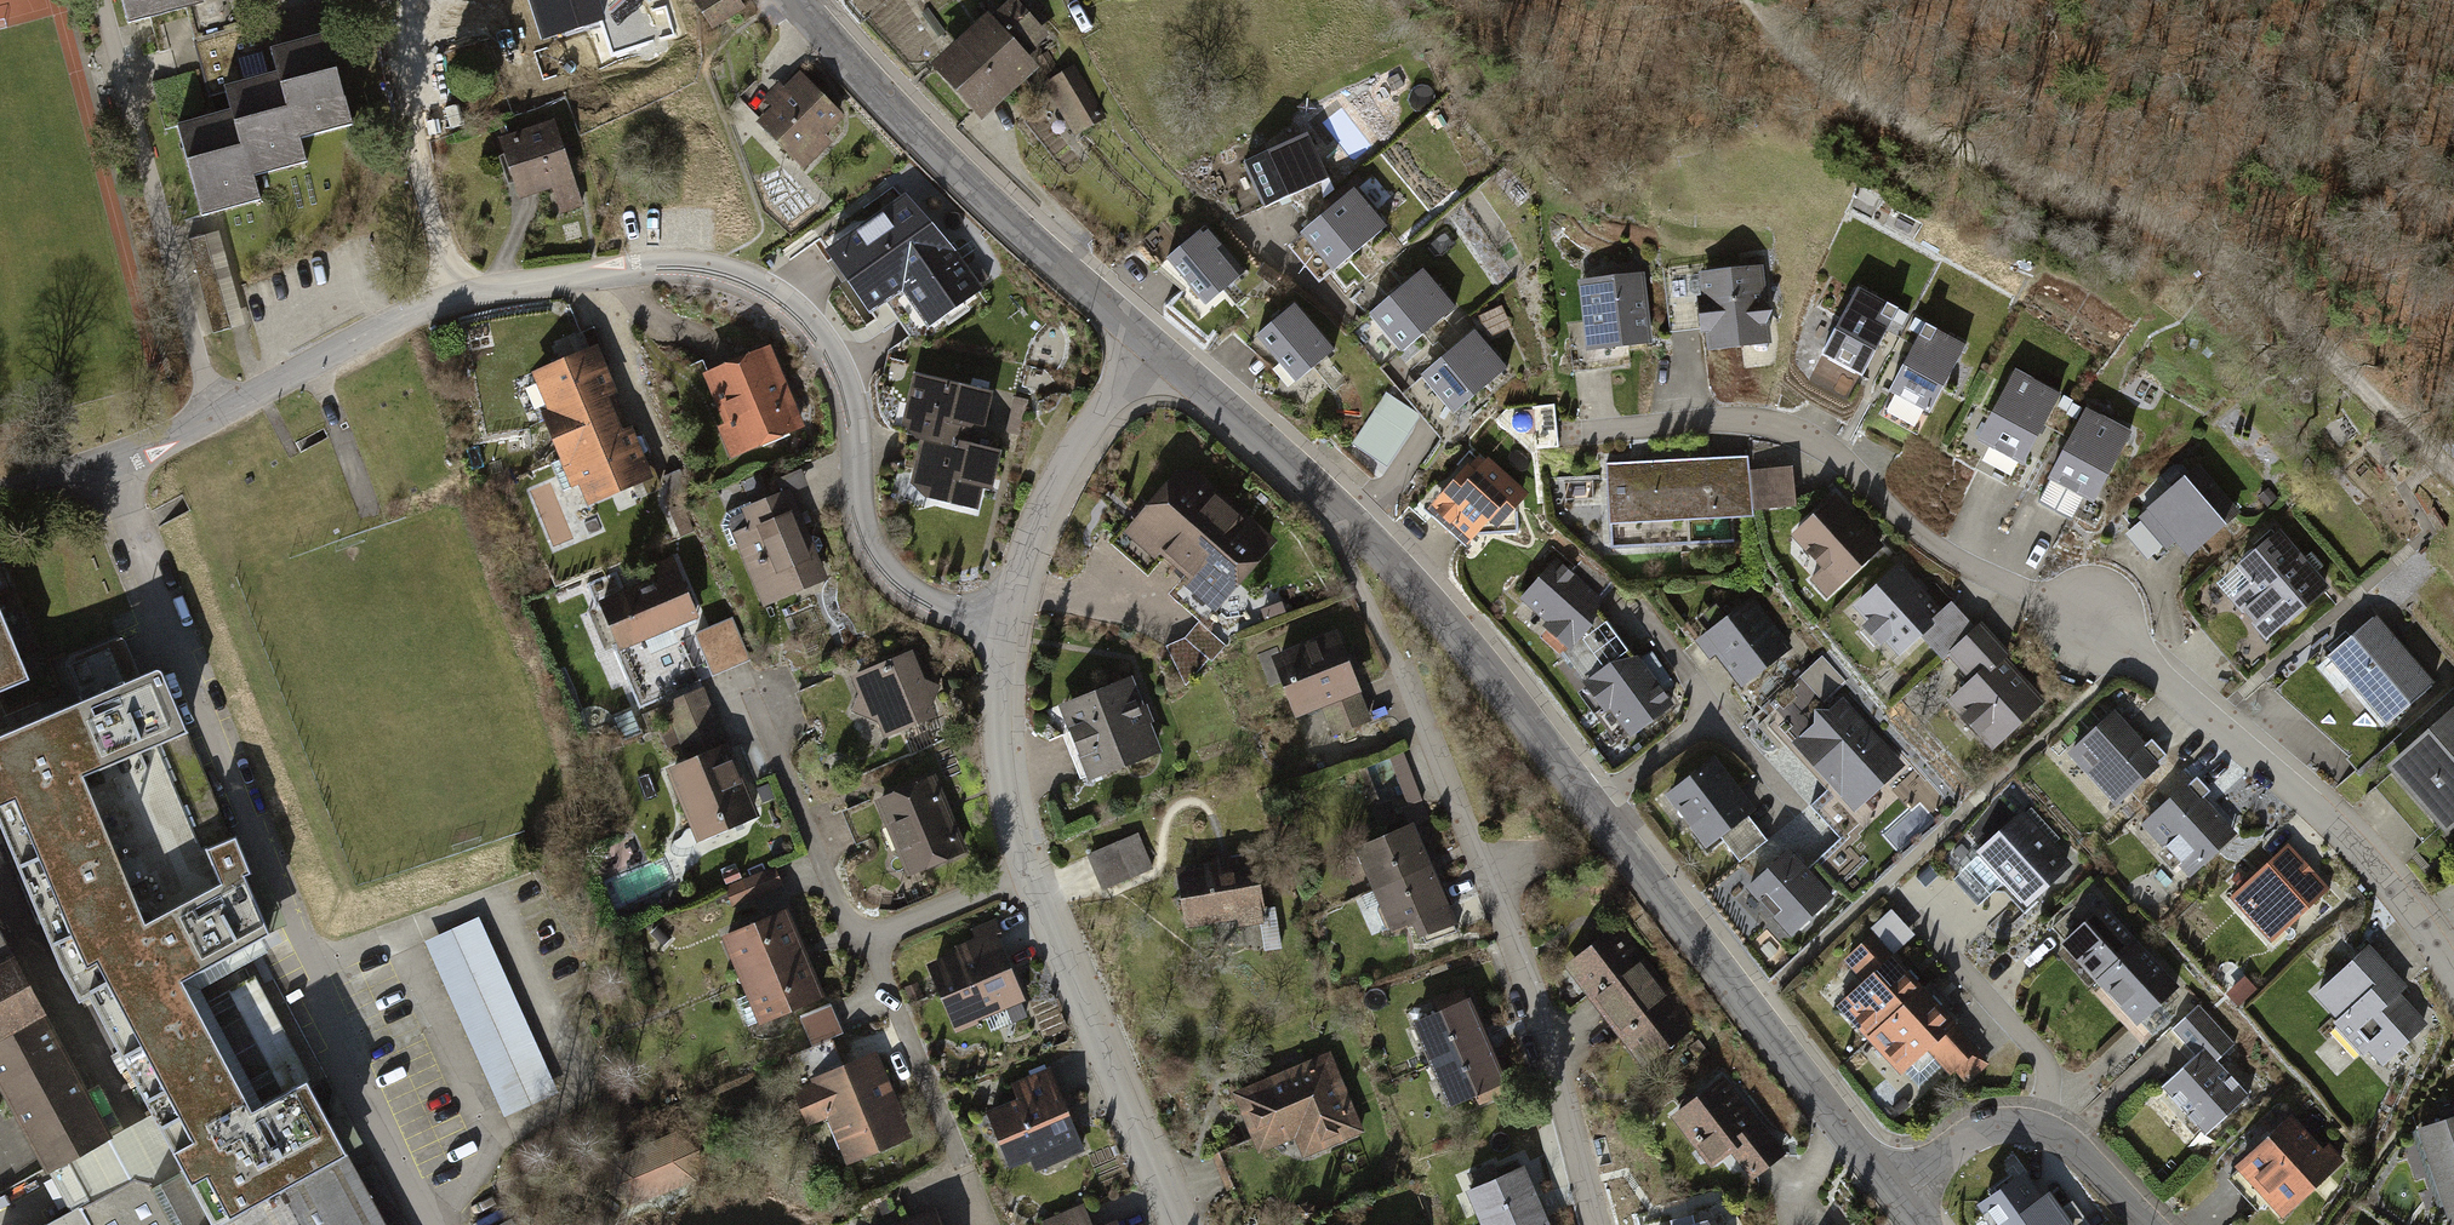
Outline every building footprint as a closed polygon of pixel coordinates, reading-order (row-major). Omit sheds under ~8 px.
[(201,0),(123,0),(128,19),(201,0)] [(544,38),(602,19),(596,0),(532,0),(544,38)] [(978,111),(1038,61),(1027,48),(1046,31),(1019,0),(1008,0),(995,10),(991,6),(932,56),(978,111)] [(349,118),(323,24),(269,39),(275,60),(221,75),(227,99),(172,114),(200,213),(258,196),(251,169),(304,154),(297,132),(349,118)] [(1103,114),(1072,63),(1044,79),(1074,131),(1103,114)] [(844,113),(795,65),(750,110),(800,158),(844,113)] [(553,114),(498,133),(517,192),(537,185),(546,212),(581,200),(553,114)] [(1331,182),(1312,138),(1245,165),(1263,210),(1331,182)] [(1389,222),(1357,185),(1302,233),(1333,269),(1389,222)] [(956,252),(907,196),(829,254),(875,316),(905,294),(930,328),(983,289),(956,252)] [(1207,304),(1245,273),(1206,225),(1168,255),(1207,304)] [(243,325),(230,236),(188,243),(201,331),(243,325)] [(1764,263),(1702,268),(1708,343),(1770,339),(1764,263)] [(1366,318),(1399,357),(1460,307),(1427,268),(1366,318)] [(1652,340),(1646,272),(1578,279),(1584,346),(1652,340)] [(1901,309),(1859,286),(1822,355),(1864,377),(1901,309)] [(1259,338),(1298,382),(1335,350),(1296,305),(1259,338)] [(1970,343),(1928,321),(1891,392),(1933,414),(1970,343)] [(1420,379),(1454,420),(1515,371),(1480,329),(1420,379)] [(652,472),(594,338),(527,367),(585,501),(652,472)] [(802,422),(767,342),(694,373),(729,453),(802,422)] [(992,387),(916,368),(901,428),(921,433),(907,486),(982,505),(998,445),(979,440),(992,387)] [(2063,393),(2016,368),(1978,439),(2025,464),(2063,393)] [(1387,395),(1354,445),(1385,465),(1418,415),(1387,395)] [(2132,430),(2087,406),(2050,475),(2095,499),(2132,430)] [(1510,409),(1511,427),(1540,427),(1540,408),(1510,409)] [(1495,526),(1528,491),(1489,455),(1480,465),(1472,457),(1426,507),(1463,542),(1486,518),(1495,526)] [(1749,455),(1604,462),(1609,558),(1739,552),(1737,517),(1753,516),(1753,504),(1797,502),(1795,463),(1749,465),(1749,455)] [(1208,608),(1272,540),(1184,458),(1120,527),(1208,608)] [(2245,506),(2202,458),(2122,529),(2155,565),(2180,542),(2190,554),(2245,506)] [(826,575),(789,487),(724,513),(759,604),(826,575)] [(1883,537),(1834,488),(1789,533),(1821,564),(1810,576),(1827,593),(1883,537)] [(2328,584),(2278,524),(2199,589),(2249,650),(2328,584)] [(1572,650),(1608,601),(1553,552),(1513,592),(1572,650)] [(696,614),(672,556),(596,587),(620,645),(696,614)] [(1944,609),(1901,560),(1846,608),(1895,665),(1926,638),(1940,653),(1947,646),(1975,621),(1955,599),(1944,609)] [(1788,647),(1752,597),(1694,638),(1708,657),(1717,651),(1739,682),(1788,647)] [(26,674),(0,612),(0,684),(26,674)] [(2436,681),(2377,612),(2327,654),(2385,723),(2436,681)] [(1988,745),(2044,697),(2005,652),(2013,646),(1985,613),(1975,621),(1947,646),(1971,674),(1945,696),(1988,745)] [(730,615),(694,631),(713,674),(749,658),(730,615)] [(1226,643),(1197,620),(1184,636),(1164,644),(1185,683),(1208,657),(1211,661),(1226,643)] [(1333,627),(1271,649),(1295,713),(1322,703),(1332,730),(1366,717),(1333,627)] [(362,1144),(347,1153),(246,968),(203,991),(264,1102),(252,1109),(183,981),(267,933),(157,656),(134,664),(125,636),(62,659),(73,687),(0,716),(0,748),(2,752),(0,753),(0,832),(80,999),(89,993),(154,1115),(185,1173),(155,1188),(153,1185),(136,1180),(90,1204),(49,1224),(406,1224),(362,1144)] [(1625,734),(1671,703),(1629,641),(1583,672),(1625,734)] [(910,644),(850,672),(879,735),(939,707),(910,644)] [(1829,650),(1804,666),(1823,696),(1848,680),(1829,650)] [(1159,746),(1131,672),(1057,700),(1086,774),(1159,746)] [(759,809),(705,679),(660,697),(683,752),(667,758),(699,833),(759,809)] [(1902,763),(1842,696),(1790,742),(1850,809),(1902,763)] [(2386,763),(2445,830),(2453,822),(2453,705),(2386,763)] [(2161,759),(2115,707),(2068,749),(2114,801),(2161,759)] [(1418,803),(1403,751),(1357,765),(1373,817),(1418,803)] [(1754,805),(1711,752),(1665,789),(1708,842),(1754,805)] [(965,845),(937,771),(876,794),(904,868),(965,845)] [(2190,778),(2143,818),(2189,873),(2237,832),(2190,778)] [(2071,864),(2020,808),(1975,850),(2026,905),(2071,864)] [(1452,921),(1411,819),(1354,841),(1389,929),(1409,921),(1415,935),(1452,921)] [(1151,866),(1135,832),(1089,854),(1105,887),(1151,866)] [(2332,888),(2292,841),(2230,894),(2271,941),(2332,888)] [(1831,891),(1790,845),(1747,883),(1788,929),(1831,891)] [(1265,926),(1258,855),(1180,862),(1187,934),(1265,926)] [(1896,899),(1875,917),(1898,943),(1919,925),(1896,899)] [(2106,900),(2061,938),(2097,979),(2142,941),(2106,900)] [(800,947),(785,912),(727,936),(743,971),(800,947)] [(478,916),(425,939),(504,1115),(557,1092),(478,916)] [(1616,922),(1560,963),(1600,1016),(1655,974),(1616,922)] [(996,931),(929,958),(958,1029),(1024,1002),(996,931)] [(1864,980),(1840,1001),(1873,1038),(1928,990),(1876,931),(1845,958),(1864,980)] [(111,1140),(0,935),(0,1086),(47,1171),(68,1161),(111,1140)] [(2177,982),(2142,941),(2097,979),(2133,1021),(2177,982)] [(2406,984),(2369,943),(2307,997),(2361,1058),(2369,1051),(2383,1068),(2430,1028),(2398,991),(2406,984)] [(748,982),(805,959),(800,947),(743,971),(748,982)] [(820,995),(805,959),(748,982),(751,992),(736,998),(748,1026),(820,995)] [(1655,974),(1600,1016),(1638,1065),(1693,1024),(1655,974)] [(1928,990),(1873,1038),(1911,1082),(1940,1057),(1962,1083),(1989,1060),(1928,990)] [(1502,1078),(1466,992),(1411,1015),(1447,1101),(1502,1078)] [(805,1002),(811,1031),(844,1025),(838,995),(805,1002)] [(2204,1134),(2248,1094),(2216,1059),(2234,1043),(2201,1006),(2174,1030),(2194,1052),(2158,1083),(2204,1134)] [(912,1130),(877,1046),(812,1072),(814,1078),(794,1087),(808,1120),(827,1113),(846,1158),(912,1130)] [(1302,1155),(1364,1129),(1329,1046),(1233,1085),(1260,1150),(1294,1136),(1302,1155)] [(1083,1147),(1050,1064),(1011,1079),(1016,1093),(982,1106),(1005,1164),(1033,1153),(1038,1165),(1083,1147)] [(1722,1068),(1670,1110),(1713,1163),(1733,1147),(1755,1175),(1787,1149),(1722,1068)] [(2341,1160),(2292,1112),(2236,1166),(2287,1216),(2341,1160)] [(68,1161),(90,1204),(136,1180),(153,1185),(155,1188),(185,1173),(154,1115),(111,1140),(68,1161)] [(2417,1128),(2450,1224),(2453,1224),(2453,1115),(2417,1128)] [(700,1147),(674,1127),(607,1154),(603,1188),(629,1204),(694,1181),(700,1147)] [(1523,1158),(1464,1184),(1482,1224),(1553,1224),(1523,1158)] [(1978,1204),(1993,1224),(2070,1224),(2049,1196),(2040,1203),(2020,1175),(1978,1204)] [(934,1201),(878,1224),(944,1224),(934,1201)] [(1118,1214),(1093,1224),(1084,1201),(1037,1219),(1039,1224),(1122,1224),(1118,1214)]
